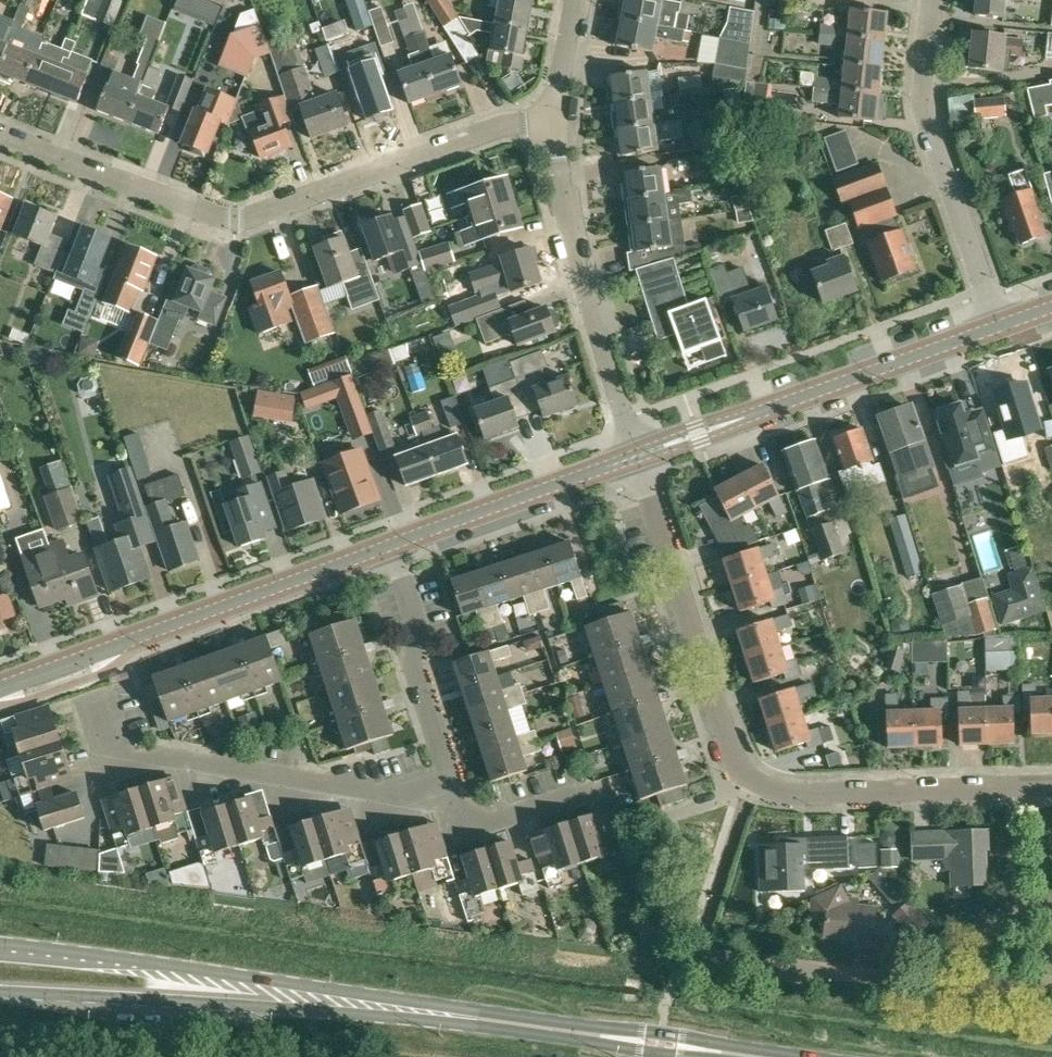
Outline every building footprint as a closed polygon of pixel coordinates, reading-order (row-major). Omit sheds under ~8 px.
[(122,2),(115,0),(90,0),(84,15),(113,27),(122,4),(122,2)] [(458,18),(446,0),(427,0),(444,27),(458,18)] [(495,23),(495,24),(529,30),(534,4),(511,0),(500,0),(495,23)] [(674,28),(677,13),(671,12),(673,4),(653,0),(621,0),(617,21),(657,28),(658,25),(674,28)] [(976,15),(1005,18),(1006,0),(978,0),(976,15)] [(408,55),(413,69),(399,74),(410,104),(463,86),(452,55),(436,61),(424,30),(423,31),(414,3),(405,6),(405,8),(396,12),(405,38),(405,37),(412,54),(408,55)] [(15,21),(25,24),(31,8),(21,5),(15,21)] [(381,47),(394,42),(382,7),(369,11),(381,47)] [(730,8),(728,23),(721,38),(735,41),(750,44),(754,12),(730,8)] [(239,22),(243,32),(261,26),(255,10),(242,14),(239,22)] [(849,38),(885,42),(888,15),(852,11),(850,27),(839,26),(821,24),(820,35),(838,36),(849,38)] [(458,18),(444,27),(456,45),(467,38),(469,36),(458,18)] [(491,50),(505,53),(503,65),(521,69),(524,56),(529,30),(495,24),(458,18),(469,36),(478,31),(484,32),(494,34),(491,49),(491,50)] [(15,22),(9,20),(7,27),(0,24),(0,73),(13,38),(9,36),(15,22)] [(15,22),(9,36),(13,38),(0,73),(25,83),(39,48),(18,40),(25,24),(15,21),(15,22)] [(657,28),(617,21),(612,47),(652,54),(655,37),(682,43),(684,30),(674,28),(658,25),(657,28)] [(271,52),(261,26),(243,32),(253,60),(254,59),(271,52)] [(253,60),(243,32),(233,36),(222,63),(248,74),(253,60)] [(350,33),(327,41),(328,45),(330,49),(353,41),(350,33)] [(1022,56),(1023,40),(1005,38),(1005,36),(974,33),(970,69),(1002,72),(1004,54),(1022,56)] [(838,36),(820,35),(819,44),(837,46),(838,36)] [(140,64),(134,79),(144,82),(159,42),(148,38),(138,63),(140,64)] [(750,44),(735,41),(721,38),(716,63),(747,69),(749,55),(750,44)] [(885,42),(849,38),(846,64),(882,68),(885,42)] [(42,42),(39,48),(25,83),(51,93),(66,57),(70,59),(73,53),(76,43),(66,40),(62,49),(42,42)] [(144,82),(142,85),(153,89),(159,71),(166,73),(176,49),(159,42),(144,82)] [(375,44),(344,55),(367,119),(376,116),(379,123),(393,118),(391,111),(393,110),(382,80),(387,78),(375,44)] [(93,61),(73,53),(70,59),(66,57),(51,93),(77,103),(93,61)] [(278,76),(279,79),(287,99),(292,114),(302,110),(313,138),(348,125),(337,94),(317,101),(304,66),(299,53),(274,61),(279,75),(278,76)] [(749,55),(747,69),(745,82),(741,114),(754,115),(758,82),(760,83),(763,57),(749,55)] [(747,69),(716,63),(713,76),(745,82),(747,69)] [(879,95),(882,68),(846,64),(844,80),(833,79),(815,77),(814,88),(832,90),(843,91),(879,95)] [(104,94),(98,111),(129,123),(139,95),(142,85),(144,82),(134,79),(126,75),(126,76),(121,74),(113,71),(108,83),(104,94)] [(615,105),(651,100),(647,72),(611,77),(615,105)] [(179,75),(167,106),(170,107),(181,111),(193,80),(179,75)] [(1050,82),(1050,84),(1027,89),(1034,118),(1048,115),(1046,107),(1051,105),(1051,81),(1050,82)] [(139,95),(129,123),(159,134),(170,107),(167,106),(153,101),(157,91),(153,89),(142,85),(139,95)] [(203,157),(205,152),(207,153),(220,122),(227,125),(237,99),(208,87),(198,112),(195,110),(182,143),(192,147),(191,151),(203,157)] [(878,107),(879,95),(843,91),(832,90),(814,88),(813,97),(813,102),(841,105),(840,118),(876,122),(877,120),(883,121),(884,108),(878,107)] [(677,95),(661,97),(662,108),(664,108),(678,106),(677,95)] [(1004,116),(1003,99),(974,101),(976,119),(1004,116)] [(283,118),(280,119),(273,100),(258,105),(260,110),(242,117),(248,133),(251,132),(260,158),(293,146),(283,118)] [(654,124),(652,107),(651,100),(615,105),(618,129),(654,124)] [(717,143),(709,118),(687,125),(695,150),(717,143)] [(681,120),(654,124),(618,129),(622,156),(658,151),(656,141),(683,137),(681,120)] [(849,220),(856,217),(857,219),(866,244),(868,244),(882,282),(916,270),(902,231),(899,232),(894,218),(897,217),(893,206),(887,188),(878,161),(834,177),(849,220)] [(737,168),(716,171),(719,187),(739,184),(737,168)] [(626,201),(665,196),(662,169),(623,174),(626,201)] [(1013,188),(1016,194),(1002,199),(1007,213),(1014,232),(1016,231),(1021,245),(1046,236),(1040,220),(1042,219),(1029,183),(1025,170),(1009,176),(1013,188)] [(1043,174),(1051,204),(1051,171),(1043,174)] [(473,216),(515,204),(507,178),(449,194),(453,208),(469,203),(473,216)] [(736,211),(750,209),(744,193),(731,198),(736,211)] [(681,204),(693,202),(691,194),(679,195),(681,204)] [(11,199),(0,195),(0,228),(11,199)] [(669,221),(665,196),(626,201),(630,227),(669,221)] [(515,204),(473,216),(476,228),(460,233),(463,245),(521,229),(515,204)] [(64,253),(69,242),(50,234),(57,217),(27,205),(16,235),(43,246),(35,265),(56,273),(64,253)] [(411,233),(413,238),(430,232),(420,205),(403,212),(411,233)] [(748,212),(735,215),(738,228),(751,224),(748,212)] [(669,221),(630,227),(633,253),(650,251),(652,266),(673,259),(685,255),(684,246),(685,245),(681,220),(669,221)] [(413,238),(411,233),(391,240),(385,223),(365,231),(375,260),(390,255),(397,273),(423,264),(413,238)] [(854,243),(846,223),(826,231),(833,251),(854,243)] [(74,257),(64,253),(56,273),(55,278),(80,288),(83,281),(92,284),(98,268),(110,238),(86,229),(74,257)] [(349,298),(376,287),(366,260),(354,265),(344,237),(315,249),(331,288),(344,283),(349,298)] [(454,260),(449,244),(421,253),(426,269),(454,260)] [(157,321),(131,311),(140,289),(143,290),(156,256),(128,245),(126,249),(123,248),(119,259),(122,260),(105,302),(136,314),(118,357),(138,364),(157,321)] [(708,265),(710,270),(719,294),(733,289),(736,299),(734,300),(745,332),(778,320),(766,289),(753,294),(743,267),(728,273),(724,265),(718,252),(715,245),(703,250),(705,257),(708,265)] [(513,291),(541,282),(530,248),(501,258),(503,264),(486,270),(488,277),(478,281),(482,295),(450,305),(456,323),(500,308),(493,286),(509,280),(513,291)] [(825,304),(856,292),(844,258),(829,264),(831,268),(814,274),(825,304)] [(673,259),(652,266),(636,271),(656,329),(673,323),(684,354),(721,341),(707,300),(689,306),(673,259)] [(215,280),(189,269),(184,283),(176,280),(151,342),(168,349),(180,319),(184,321),(190,306),(202,311),(200,315),(216,322),(226,298),(210,292),(215,280)] [(281,273),(266,278),(265,274),(254,278),(255,282),(253,283),(261,305),(251,309),(260,334),(291,323),(287,311),(293,309),(294,308),(290,296),(281,273)] [(89,319),(98,294),(85,288),(75,313),(89,319)] [(305,344),(336,333),(326,307),(295,318),(305,344)] [(455,325),(449,309),(440,312),(446,328),(455,325)] [(519,346),(554,333),(546,309),(511,322),(506,309),(476,320),(484,344),(514,333),(519,346)] [(95,357),(97,347),(79,344),(77,355),(95,357)] [(403,344),(390,349),(395,362),(407,357),(403,344)] [(395,362),(390,349),(349,364),(354,379),(395,364),(395,362)] [(516,379),(527,411),(540,406),(544,419),(579,406),(568,376),(548,384),(542,370),(548,368),(542,350),(509,362),(516,379)] [(491,361),(475,369),(480,379),(496,372),(491,361)] [(95,394),(99,387),(97,380),(91,377),(82,379),(78,385),(79,393),(85,397),(95,394)] [(527,411),(516,379),(490,388),(495,402),(475,409),(485,440),(520,427),(516,415),(527,411)] [(1008,426),(994,431),(1005,462),(1030,454),(1023,433),(1041,427),(1026,383),(996,393),(1008,426)] [(295,397),(260,391),(258,406),(293,412),(295,397)] [(465,422),(455,396),(441,401),(451,427),(465,422)] [(970,413),(970,412),(963,414),(960,405),(934,413),(944,445),(940,446),(947,468),(951,466),(951,468),(974,461),(978,472),(1000,465),(985,417),(983,410),(970,413)] [(901,473),(902,473),(905,482),(930,472),(920,446),(922,445),(919,440),(921,439),(909,407),(879,418),(891,451),(892,450),(901,473)] [(382,410),(367,415),(380,452),(395,446),(382,410)] [(415,416),(422,433),(433,429),(427,411),(415,416)] [(422,433),(415,416),(405,420),(411,437),(422,433)] [(145,443),(162,437),(159,426),(142,431),(145,443)] [(843,486),(864,478),(867,487),(885,481),(879,463),(874,464),(862,428),(851,432),(850,429),(836,434),(837,438),(832,439),(843,470),(838,472),(843,486)] [(139,432),(136,433),(126,436),(138,477),(151,473),(139,432)] [(457,435),(427,446),(438,476),(468,465),(457,435)] [(259,472),(247,436),(233,441),(245,476),(259,472)] [(339,443),(341,447),(321,453),(342,511),(379,498),(370,473),(374,472),(370,460),(348,468),(342,452),(354,448),(351,440),(339,443)] [(783,452),(797,491),(807,518),(808,517),(815,515),(829,510),(820,483),(830,480),(816,441),(783,452)] [(438,476),(427,446),(415,450),(412,443),(396,449),(398,456),(397,456),(408,486),(438,476)] [(762,464),(738,477),(755,508),(769,500),(778,515),(787,510),(787,508),(762,464)] [(133,529),(131,529),(121,533),(124,541),(108,547),(98,519),(88,523),(111,590),(150,577),(139,545),(156,540),(131,469),(114,475),(133,529)] [(287,530),(325,517),(312,479),(289,487),(283,470),(269,475),(287,530)] [(1051,482),(1051,471),(1042,474),(1045,484),(1051,482)] [(186,523),(175,527),(166,502),(187,494),(179,473),(146,485),(153,506),(148,507),(169,570),(198,561),(186,523)] [(755,508),(738,477),(714,491),(729,518),(724,520),(712,527),(719,541),(725,551),(759,541),(750,524),(744,527),(739,517),(755,508)] [(224,534),(235,530),(240,546),(264,537),(263,533),(276,529),(269,508),(260,482),(235,491),(238,501),(226,505),(228,510),(218,514),(224,534)] [(81,518),(70,488),(46,496),(56,527),(81,518)] [(890,519),(902,559),(908,578),(924,572),(918,554),(906,515),(890,519)] [(823,560),(840,555),(845,553),(834,522),(819,528),(812,530),(823,560)] [(984,547),(1002,542),(1000,532),(981,537),(984,547)] [(49,545),(67,595),(73,593),(77,602),(97,595),(82,554),(68,559),(61,540),(49,545)] [(571,541),(547,549),(558,584),(572,580),(578,599),(588,595),(571,541)] [(733,585),(765,574),(760,559),(778,553),(775,542),(725,558),(733,585)] [(68,597),(67,595),(49,545),(22,554),(41,607),(68,597)] [(547,549),(523,557),(540,611),(551,608),(545,589),(558,584),(547,549)] [(540,611),(523,557),(499,565),(510,600),(524,595),(530,614),(540,611)] [(499,565),(475,573),(492,626),(493,626),(498,641),(508,638),(497,604),(510,600),(499,565)] [(1007,575),(1011,589),(991,595),(1001,626),(1046,611),(1032,567),(1007,575)] [(492,626),(475,573),(451,581),(462,615),(477,610),(483,629),(492,626)] [(771,592),(765,574),(733,585),(742,611),(772,601),(774,607),(789,602),(784,588),(771,592)] [(933,595),(941,622),(946,637),(978,635),(996,629),(987,598),(969,604),(962,585),(933,595)] [(3,629),(0,620),(14,616),(7,595),(0,597),(0,630),(3,629)] [(595,656),(650,637),(649,634),(639,638),(631,612),(625,614),(621,601),(597,609),(601,622),(585,627),(595,656)] [(319,663),(375,645),(374,642),(364,645),(356,620),(350,622),(346,609),(330,614),(334,627),(310,634),(319,663)] [(746,656),(779,645),(774,629),(791,623),(788,613),(737,629),(746,656)] [(234,637),(254,691),(283,681),(271,648),(287,642),(282,629),(266,635),(266,636),(241,645),(238,636),(234,637)] [(1008,635),(1009,639),(986,639),(986,652),(1010,651),(1020,651),(1019,635),(1008,635)] [(235,647),(210,656),(226,701),(254,691),(234,637),(231,638),(235,647)] [(651,641),(650,637),(595,656),(604,684),(650,669),(641,645),(651,641)] [(950,659),(949,641),(932,641),(932,649),(912,650),(913,661),(950,659)] [(375,645),(319,663),(329,692),(374,677),(366,652),(376,649),(375,645)] [(785,662),(779,645),(746,656),(754,682),(784,673),(786,677),(800,673),(796,658),(785,662)] [(461,687),(497,676),(492,661),(512,655),(509,646),(454,663),(461,687)] [(885,668),(890,669),(900,672),(906,650),(891,646),(885,668)] [(182,656),(178,658),(198,712),(226,701),(210,656),(185,665),(182,656)] [(198,712),(178,658),(175,659),(178,668),(153,677),(155,683),(142,687),(148,703),(160,699),(169,722),(198,712)] [(658,695),(650,669),(604,684),(614,713),(669,695),(668,692),(658,695)] [(501,689),(497,676),(461,687),(469,711),(525,693),(521,682),(501,689)] [(382,703),(374,677),(329,692),(338,721),(394,703),(392,699),(382,703)] [(768,725),(802,714),(796,697),(813,691),(810,681),(759,698),(768,725)] [(1036,700),(1036,685),(1023,686),(1024,706),(1030,706),(1031,733),(1051,732),(1051,699),(1036,700)] [(959,745),(987,744),(986,710),(985,692),(984,692),(968,692),(957,693),(959,745)] [(525,693),(469,711),(477,735),(512,724),(508,709),(528,703),(525,693)] [(915,746),(914,712),(897,712),(896,694),(886,695),(887,713),(888,747),(915,746)] [(669,695),(614,713),(623,742),(668,727),(660,702),(670,698),(669,695)] [(986,710),(987,744),(1015,743),(1014,712),(1020,712),(1019,696),(1003,697),(1004,709),(986,710)] [(932,711),(914,712),(915,746),(943,745),(942,714),(947,714),(946,698),(932,699),(932,711)] [(394,703),(338,721),(346,746),(318,755),(321,765),(351,756),(349,750),(371,742),(375,755),(391,750),(387,737),(393,735),(385,709),(395,706),(394,703)] [(13,731),(21,755),(61,743),(53,718),(49,705),(37,709),(27,712),(1,721),(5,734),(13,731)] [(802,714),(768,725),(777,751),(807,742),(808,747),(832,739),(827,727),(819,730),(817,726),(807,729),(802,714)] [(516,737),(512,724),(477,735),(484,759),(539,741),(536,731),(516,737)] [(677,752),(668,727),(623,742),(632,771),(688,753),(687,749),(677,752)] [(576,747),(570,729),(557,733),(563,751),(576,747)] [(539,741),(484,759),(492,783),(528,772),(523,758),(542,751),(539,741)] [(61,743),(21,755),(27,775),(15,779),(0,783),(0,787),(4,801),(20,796),(51,787),(73,780),(68,767),(61,743)] [(688,753),(632,771),(642,800),(658,794),(662,807),(686,799),(682,787),(687,785),(679,759),(689,756),(688,753)] [(139,789),(152,828),(156,841),(160,840),(161,844),(180,838),(178,834),(193,829),(183,799),(176,777),(163,781),(139,789)] [(55,800),(51,787),(20,796),(26,814),(38,810),(45,830),(85,818),(77,793),(55,800)] [(115,796),(102,801),(109,823),(117,849),(118,848),(131,844),(128,836),(152,828),(139,789),(115,796)] [(284,858),(279,842),(271,816),(258,820),(251,798),(226,806),(239,846),(263,838),(266,846),(270,859),(273,861),(284,858)] [(239,846),(226,806),(202,813),(209,835),(196,839),(205,866),(218,861),(215,853),(239,846)] [(371,874),(367,861),(357,831),(350,809),(337,813),(313,820),(326,860),(342,855),(350,880),(371,874)] [(606,812),(593,816),(569,823),(581,863),(606,855),(608,864),(622,860),(616,841),(613,833),(606,812)] [(326,860),(313,820),(289,828),(296,850),(283,854),(291,880),(304,876),(302,868),(326,860)] [(453,875),(444,845),(437,823),(424,827),(400,835),(412,875),(432,868),(436,881),(453,875)] [(581,863),(569,823),(545,831),(532,835),(539,857),(547,883),(561,879),(558,871),(581,863)] [(945,871),(952,871),(953,887),(985,886),(984,850),(988,850),(987,832),(958,833),(957,830),(945,831),(945,830),(911,831),(912,862),(944,861),(945,871)] [(412,875),(400,835),(375,842),(382,864),(370,868),(379,899),(396,893),(393,881),(412,875)] [(832,869),(849,869),(847,836),(777,839),(778,846),(758,847),(760,893),(802,891),(801,864),(831,863),(832,869)] [(511,842),(486,849),(499,889),(519,883),(523,895),(540,890),(530,860),(518,864),(511,842)] [(100,854),(100,868),(99,872),(125,873),(125,871),(122,862),(118,848),(117,849),(100,854)] [(499,889),(486,849),(462,857),(469,879),(456,883),(467,918),(480,913),(475,897),(499,889)] [(868,878),(900,912),(895,917),(915,939),(929,925),(909,903),(911,902),(880,867),(868,878)] [(808,921),(825,923),(824,936),(865,941),(864,945),(890,948),(893,925),(882,924),(883,917),(875,916),(876,909),(856,907),(857,899),(848,898),(842,884),(811,898),(808,921)] [(686,907),(690,896),(675,891),(671,901),(686,907)]
